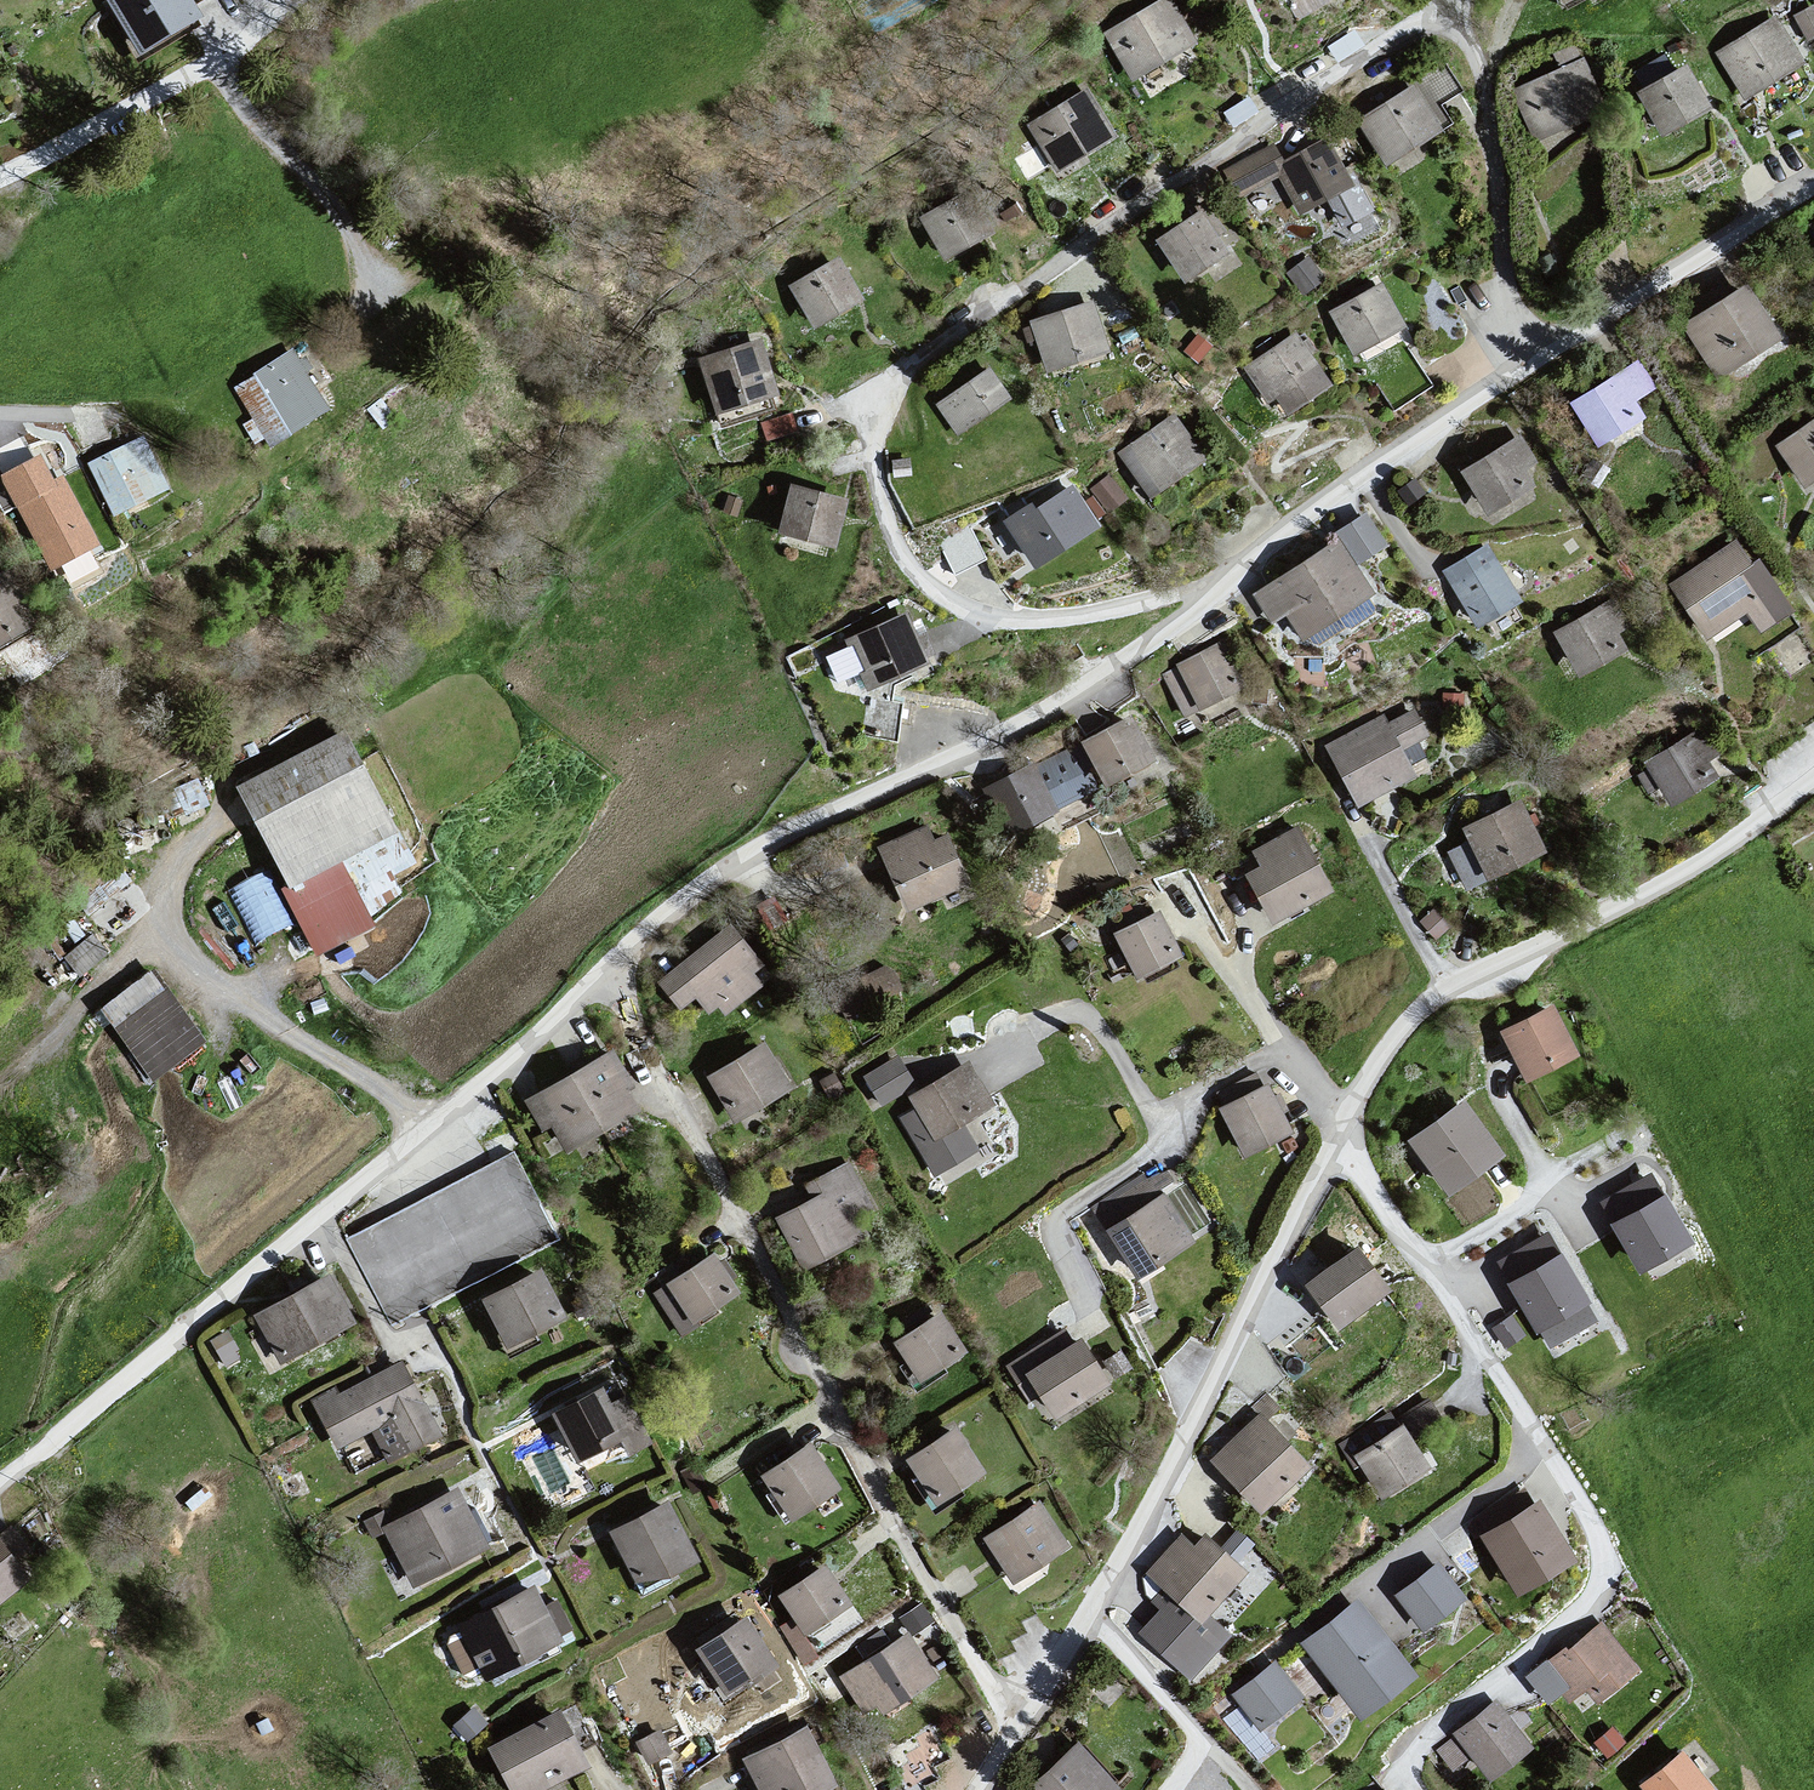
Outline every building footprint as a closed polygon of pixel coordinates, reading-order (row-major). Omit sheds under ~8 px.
[(105,6),(139,62),(202,24),(188,0),(115,0),(105,6)] [(1100,39),(1126,87),(1197,46),(1168,0),(1167,0),(1100,39)] [(1792,17),(1809,44),(1813,40),(1813,3),(1792,17)] [(1803,63),(1775,19),(1720,53),(1748,97),(1803,63)] [(1581,63),(1517,91),(1538,139),(1602,111),(1581,63)] [(1686,68),(1641,95),(1664,133),(1709,106),(1686,68)] [(1418,86),(1357,122),(1382,168),(1444,130),(1418,86)] [(1084,93),(1024,129),(1055,179),(1116,141),(1084,93)] [(1355,189),(1329,141),(1274,168),(1300,216),(1355,189)] [(965,195),(922,223),(949,265),(993,237),(965,195)] [(1204,210),(1158,240),(1186,284),(1232,253),(1204,210)] [(839,262),(790,292),(814,334),(865,305),(839,262)] [(1380,282),(1328,310),(1355,357),(1408,328),(1380,282)] [(1750,287),(1681,328),(1714,383),(1784,340),(1750,287)] [(1094,305),(1029,323),(1042,374),(1109,355),(1094,305)] [(1293,333),(1240,368),(1277,421),(1335,382),(1293,333)] [(762,342),(696,364),(713,418),(781,397),(762,342)] [(297,353),(234,390),(277,453),(333,413),(297,353)] [(1656,397),(1637,364),(1571,405),(1598,447),(1649,420),(1642,407),(1656,397)] [(987,374),(930,414),(952,444),(1009,405),(987,374)] [(1176,414),(1118,456),(1150,502),(1210,460),(1176,414)] [(1774,447),(1801,490),(1813,483),(1813,422),(1774,447)] [(1520,436),(1463,472),(1490,513),(1534,487),(1528,474),(1542,466),(1520,436)] [(144,440),(87,469),(119,524),(172,496),(144,440)] [(0,479),(0,487),(54,574),(103,549),(62,481),(53,485),(40,459),(0,479)] [(1027,502),(1004,517),(1033,562),(1096,521),(1071,484),(1036,506),(1027,502)] [(791,485),(779,537),(836,554),(848,503),(791,485)] [(1365,511),(1332,532),(1353,565),(1386,544),(1365,511)] [(943,537),(955,566),(985,554),(973,525),(943,537)] [(1332,532),(1244,587),(1272,626),(1288,616),(1308,642),(1374,593),(1353,565),(1332,532)] [(1740,540),(1668,585),(1708,645),(1749,619),(1762,636),(1792,617),(1740,540)] [(1484,547),(1443,571),(1476,623),(1518,598),(1484,547)] [(16,567),(0,575),(0,652),(53,626),(16,567)] [(1609,599),(1553,633),(1579,680),(1635,645),(1609,599)] [(906,616),(844,642),(868,695),(932,668),(906,616)] [(1220,642),(1174,667),(1197,712),(1244,688),(1220,642)] [(1380,716),(1323,748),(1357,808),(1414,778),(1380,716)] [(1132,718),(1083,744),(1109,793),(1159,764),(1132,718)] [(338,726),(229,784),(287,905),(408,842),(338,726)] [(1699,733),(1644,768),(1671,813),(1726,779),(1699,733)] [(1099,791),(1074,750),(1033,771),(1056,812),(1099,791)] [(1033,771),(985,794),(1007,835),(1056,812),(1033,771)] [(1520,804),(1463,831),(1491,886),(1548,859),(1520,804)] [(924,828),(876,848),(904,913),(970,885),(947,836),(931,842),(924,828)] [(1333,896),(1296,830),(1250,853),(1260,869),(1246,877),(1277,927),(1333,896)] [(257,938),(294,917),(264,866),(227,887),(257,938)] [(1159,915),(1113,936),(1138,986),(1184,964),(1159,915)] [(728,929),(656,986),(680,1015),(697,1005),(710,1019),(764,969),(728,929)] [(866,969),(866,988),(899,987),(898,967),(866,969)] [(204,1039),(153,968),(100,1005),(152,1077),(204,1039)] [(1538,1003),(1488,1029),(1510,1075),(1560,1049),(1538,1003)] [(763,1047),(704,1081),(728,1126),(790,1089),(763,1047)] [(645,1111),(615,1050),(574,1072),(606,1132),(645,1111)] [(912,1085),(894,1054),(862,1073),(880,1103),(912,1085)] [(913,1111),(895,1121),(931,1181),(978,1152),(963,1130),(997,1107),(967,1066),(908,1101),(913,1111)] [(574,1072),(529,1096),(556,1154),(606,1132),(574,1072)] [(1292,1134),(1266,1088),(1219,1111),(1243,1160),(1292,1134)] [(1469,1100),(1405,1141),(1443,1198),(1504,1159),(1469,1100)] [(808,1201),(770,1220),(798,1273),(867,1236),(859,1222),(873,1216),(847,1165),(800,1188),(808,1201)] [(1689,1240),(1650,1176),(1603,1204),(1642,1268),(1689,1240)] [(1160,1197),(1106,1235),(1134,1282),(1193,1246),(1160,1197)] [(1595,1319),(1548,1238),(1503,1264),(1549,1345),(1595,1319)] [(1395,1292),(1357,1249),(1308,1289),(1347,1335),(1395,1292)] [(713,1258),(650,1299),(682,1337),(737,1295),(713,1258)] [(543,1275),(483,1304),(509,1353),(561,1329),(543,1275)] [(330,1283),(250,1321),(278,1367),(352,1329),(330,1283)] [(937,1316),(892,1344),(917,1385),(964,1355),(937,1316)] [(1081,1341),(1025,1376),(1054,1421),(1112,1387),(1081,1341)] [(441,1441),(401,1366),(340,1398),(336,1393),(312,1404),(340,1451),(383,1431),(397,1464),(441,1441)] [(603,1390),(548,1417),(583,1465),(623,1445),(633,1457),(653,1448),(623,1400),(610,1408),(603,1390)] [(1313,1471),(1258,1417),(1207,1462),(1264,1517),(1313,1471)] [(985,1476),(953,1425),(902,1458),(935,1506),(985,1476)] [(1433,1469),(1400,1427),(1354,1458),(1386,1498),(1433,1469)] [(808,1443),(758,1474),(790,1524),(842,1490),(808,1443)] [(458,1493),(381,1528),(417,1593),(486,1555),(458,1493)] [(1069,1550),(1038,1503),(980,1541),(1013,1584),(1069,1550)] [(1573,1559),(1539,1504),(1485,1538),(1519,1593),(1573,1559)] [(669,1505),(606,1537),(641,1593),(700,1567),(669,1505)] [(1195,1550),(1179,1537),(1148,1576),(1205,1624),(1250,1575),(1208,1537),(1195,1550)] [(24,1584),(0,1551),(0,1604),(24,1584)] [(1462,1597),(1438,1566),(1397,1598),(1422,1629),(1462,1597)] [(826,1568),(780,1599),(810,1639),(852,1608),(826,1568)] [(532,1590),(453,1627),(487,1686),(562,1652),(532,1590)] [(1414,1675),(1357,1603),(1305,1644),(1362,1716),(1414,1675)] [(747,1622),(695,1652),(729,1700),(783,1672),(747,1622)] [(1643,1675),(1603,1628),(1543,1672),(1570,1708),(1586,1697),(1600,1709),(1643,1675)] [(909,1633),(848,1670),(878,1720),(938,1685),(909,1633)] [(1300,1696),(1273,1664),(1235,1695),(1263,1728),(1300,1696)] [(1500,1707),(1454,1738),(1490,1786),(1535,1752),(1500,1707)] [(487,1751),(510,1789),(555,1789),(591,1770),(562,1713),(487,1751)] [(657,1726),(637,1733),(644,1752),(664,1745),(657,1726)] [(740,1761),(757,1789),(833,1789),(838,1788),(808,1728),(740,1761)] [(1031,1789),(1121,1789),(1083,1747),(1031,1789)] [(1683,1756),(1639,1789),(1713,1789),(1683,1756)]
